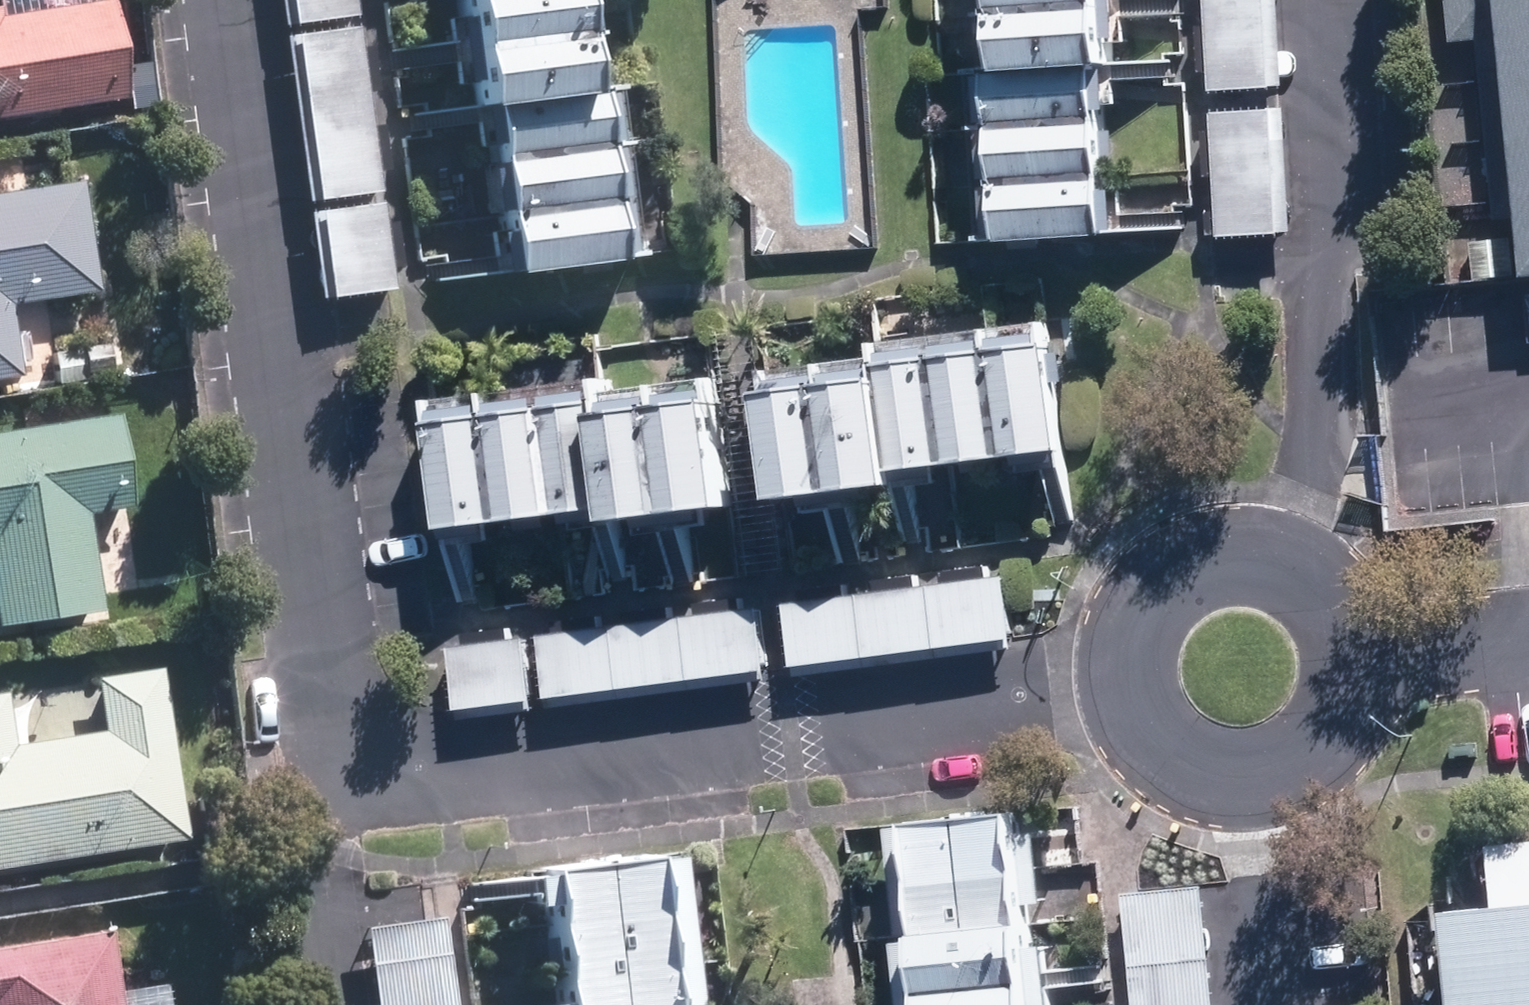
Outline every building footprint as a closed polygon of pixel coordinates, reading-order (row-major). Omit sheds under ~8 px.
[(283,18),(354,7),(353,0),(280,0),(283,18)] [(471,35),(584,21),(582,0),(466,0),(471,35)] [(1216,89),(1287,84),(1282,0),(1210,0),(1216,89)] [(1528,175),(1528,0),(1509,0),(1528,175)] [(1127,7),(1015,17),(1019,66),(1131,56),(1127,7)] [(128,105),(113,15),(0,32),(0,125),(128,105)] [(355,23),(282,35),(309,201),(382,189),(355,23)] [(586,34),(473,50),(480,101),(593,84),(586,34)] [(1118,67),(1005,77),(1009,119),(1122,109),(1118,67)] [(601,90),(493,107),(500,153),(608,136),(601,90)] [(1215,111),(1223,234),(1298,229),(1290,106),(1215,111)] [(1113,122),(1007,132),(1010,175),(1117,166),(1113,122)] [(603,148),(500,163),(507,207),(610,192),(603,148)] [(1116,177),(1011,185),(1015,237),(1120,229),(1116,177)] [(10,305),(98,292),(81,179),(0,191),(0,373),(21,369),(10,305)] [(612,202),(507,218),(516,271),(621,254),(612,202)] [(381,203),(306,213),(318,295),(392,285),(381,203)] [(772,372),(787,485),(1076,448),(1062,335),(772,372)] [(124,341),(50,352),(54,380),(128,368),(124,341)] [(441,415),(457,538),(745,502),(730,379),(441,415)] [(0,429),(0,622),(99,607),(84,508),(132,501),(118,412),(0,429)] [(1014,574),(791,601),(798,663),(1021,636),(1014,574)] [(763,603),(546,634),(555,699),(772,668),(763,603)] [(534,636),(455,645),(462,708),(541,699),(534,636)] [(187,831),(167,716),(166,716),(157,667),(96,678),(104,727),(10,743),(1,691),(0,691),(0,863),(187,831)] [(908,1004),(1051,1004),(1033,811),(891,825),(908,1004)] [(534,873),(554,1004),(683,1004),(660,854),(534,873)] [(1143,1004),(1219,1004),(1208,885),(1133,892),(1143,1004)] [(1467,1004),(1528,1004),(1528,904),(1458,910),(1467,1004)] [(375,1004),(459,1004),(446,915),(364,927),(375,1004)] [(0,947),(0,1004),(117,1004),(104,929),(0,947)]
